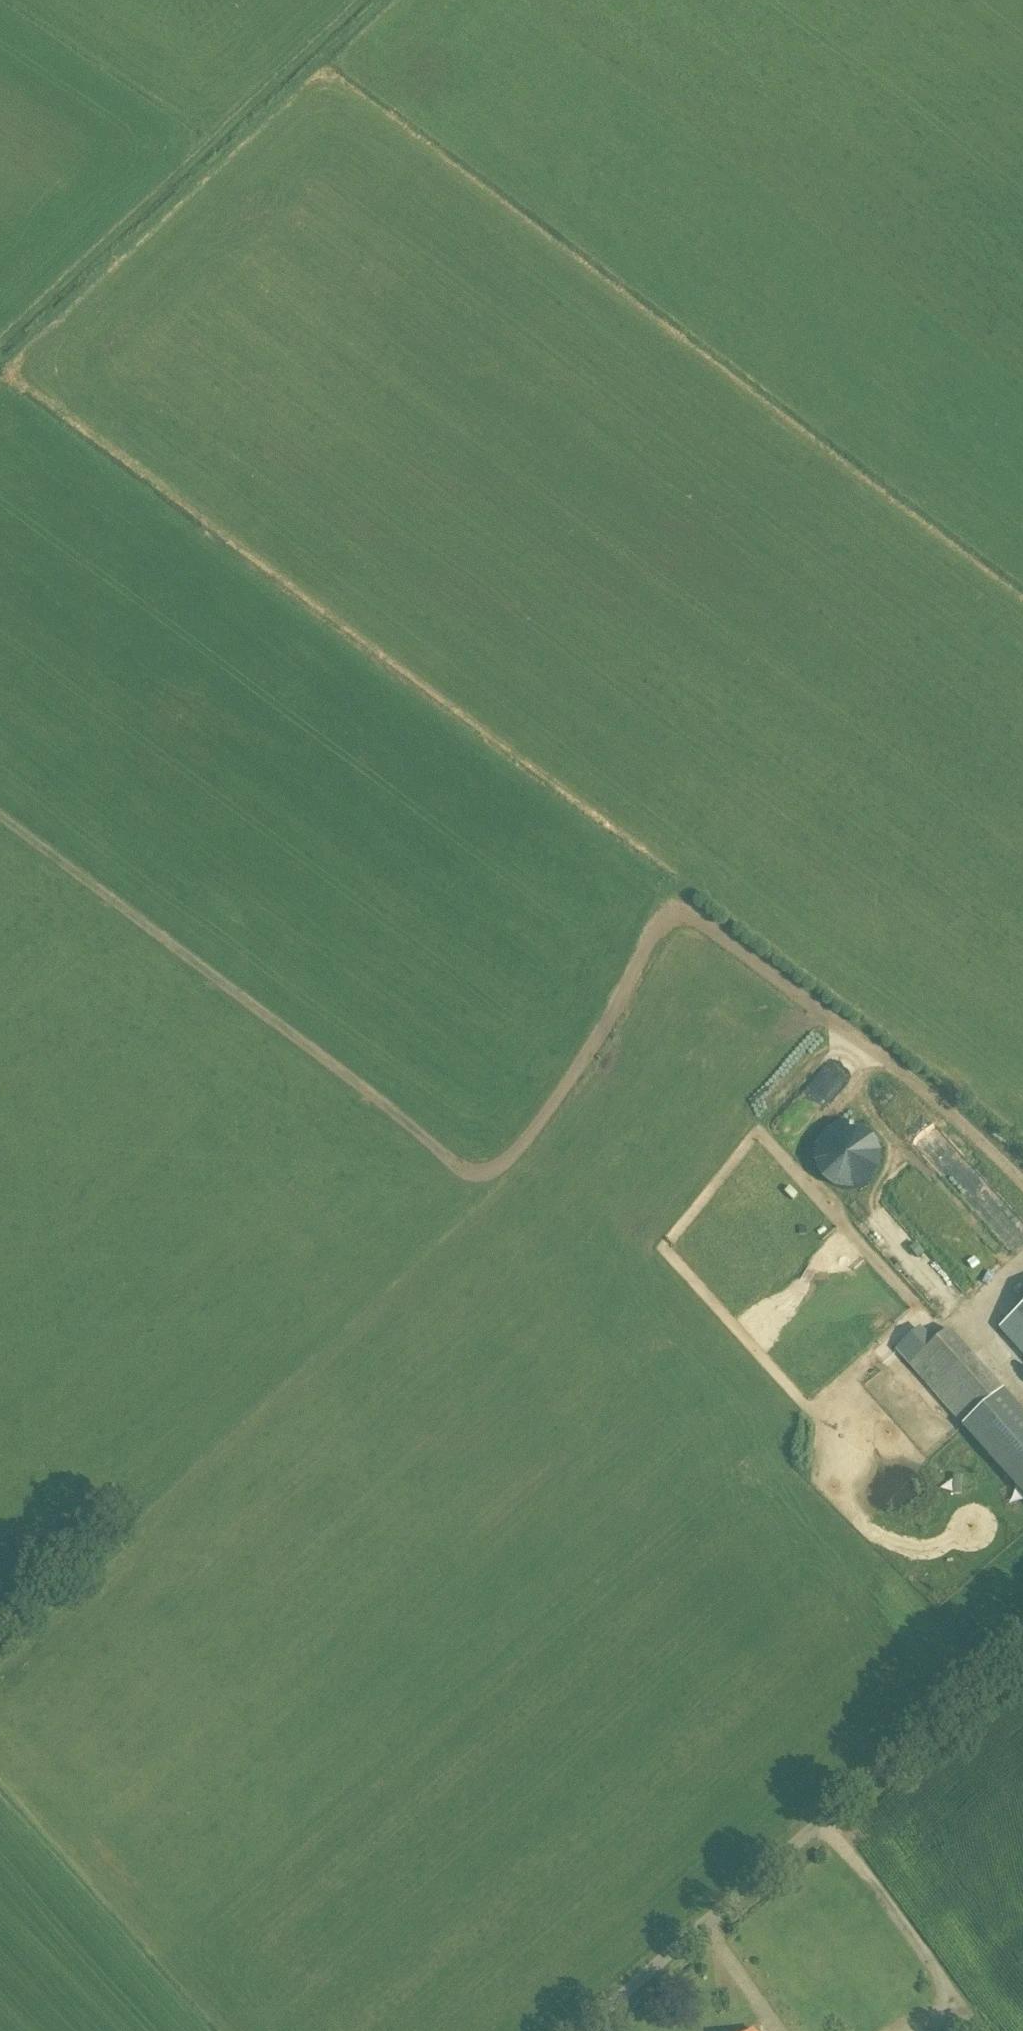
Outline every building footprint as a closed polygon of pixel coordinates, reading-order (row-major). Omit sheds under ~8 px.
[(853,1193),(869,1186),(879,1172),(881,1154),(874,1137),(860,1128),(842,1126),(826,1133),(816,1148),(814,1165),(822,1181),(835,1191),(853,1193)] [(998,1330),(1022,1358),(1022,1308),(998,1330)] [(964,1428),(1022,1496),(1022,1414),(1004,1392),(950,1330),(934,1344),(920,1329),(896,1351),(909,1366),(964,1428)]
